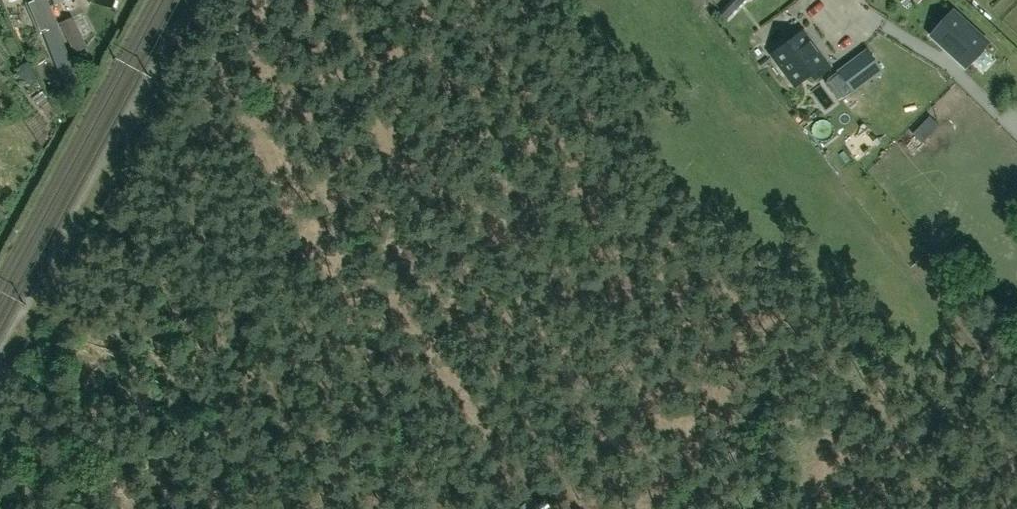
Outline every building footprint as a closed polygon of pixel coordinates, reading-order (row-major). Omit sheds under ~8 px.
[(23,3),(38,34),(42,33),(51,51),(66,44),(57,26),(59,25),(51,8),(50,8),(47,0),(30,0),(23,3)] [(53,5),(57,3),(63,15),(75,9),(71,0),(51,0),(53,5)] [(729,1),(737,8),(744,0),(730,0),(729,1)] [(954,10),(930,35),(965,67),(988,43),(954,10)] [(59,22),(74,54),(86,48),(72,16),(59,22)] [(811,74),(814,79),(830,68),(802,31),(771,55),(795,87),(811,74)] [(881,70),(866,50),(837,72),(851,92),(881,70)]
